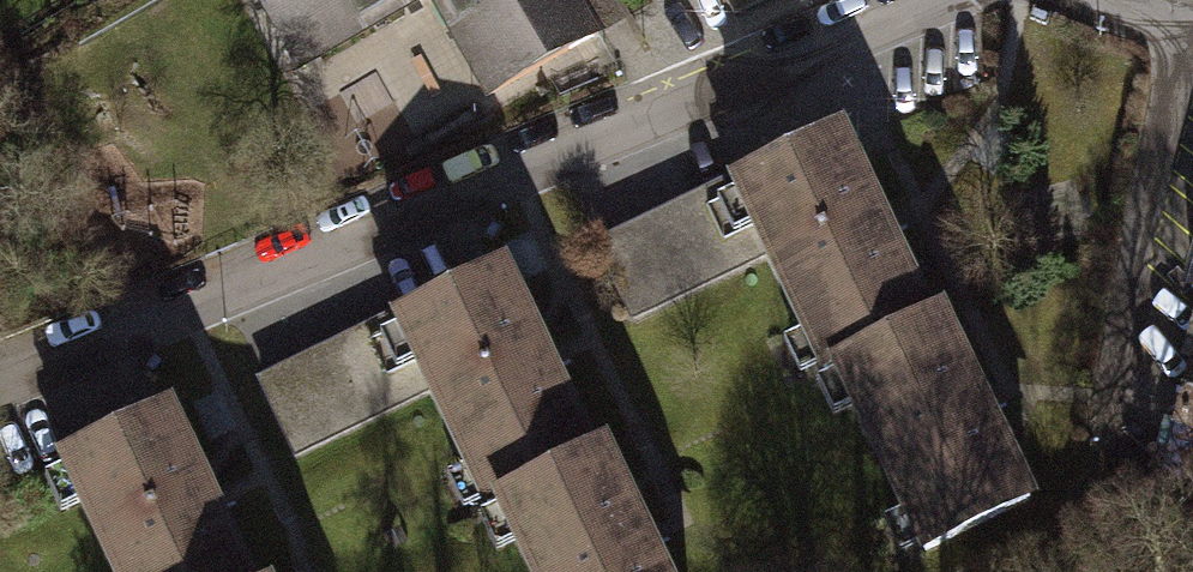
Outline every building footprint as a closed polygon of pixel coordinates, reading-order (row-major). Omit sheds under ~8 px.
[(295,67),(411,0),(255,0),(295,67)] [(487,95),(599,32),(581,0),(432,0),(487,95)] [(827,373),(838,368),(836,363),(929,319),(927,315),(839,131),(735,181),(769,251),(827,373)] [(769,251),(735,181),(598,247),(633,318),(769,251)] [(489,508),(501,503),(499,499),(591,454),(589,450),(501,267),(397,317),(431,387),(489,508)] [(938,310),(927,315),(929,319),(836,363),(838,368),(926,550),(1029,500),(938,310)] [(431,387),(397,317),(262,383),(295,454),(431,387)] [(1177,417),(1192,422),(1192,360),(1177,417)] [(166,409),(62,459),(116,571),(244,571),(166,409)] [(1177,417),(1162,465),(1192,493),(1192,494),(1192,422),(1177,417)] [(589,450),(591,454),(499,499),(501,503),(534,571),(662,571),(601,445),(589,450)]
